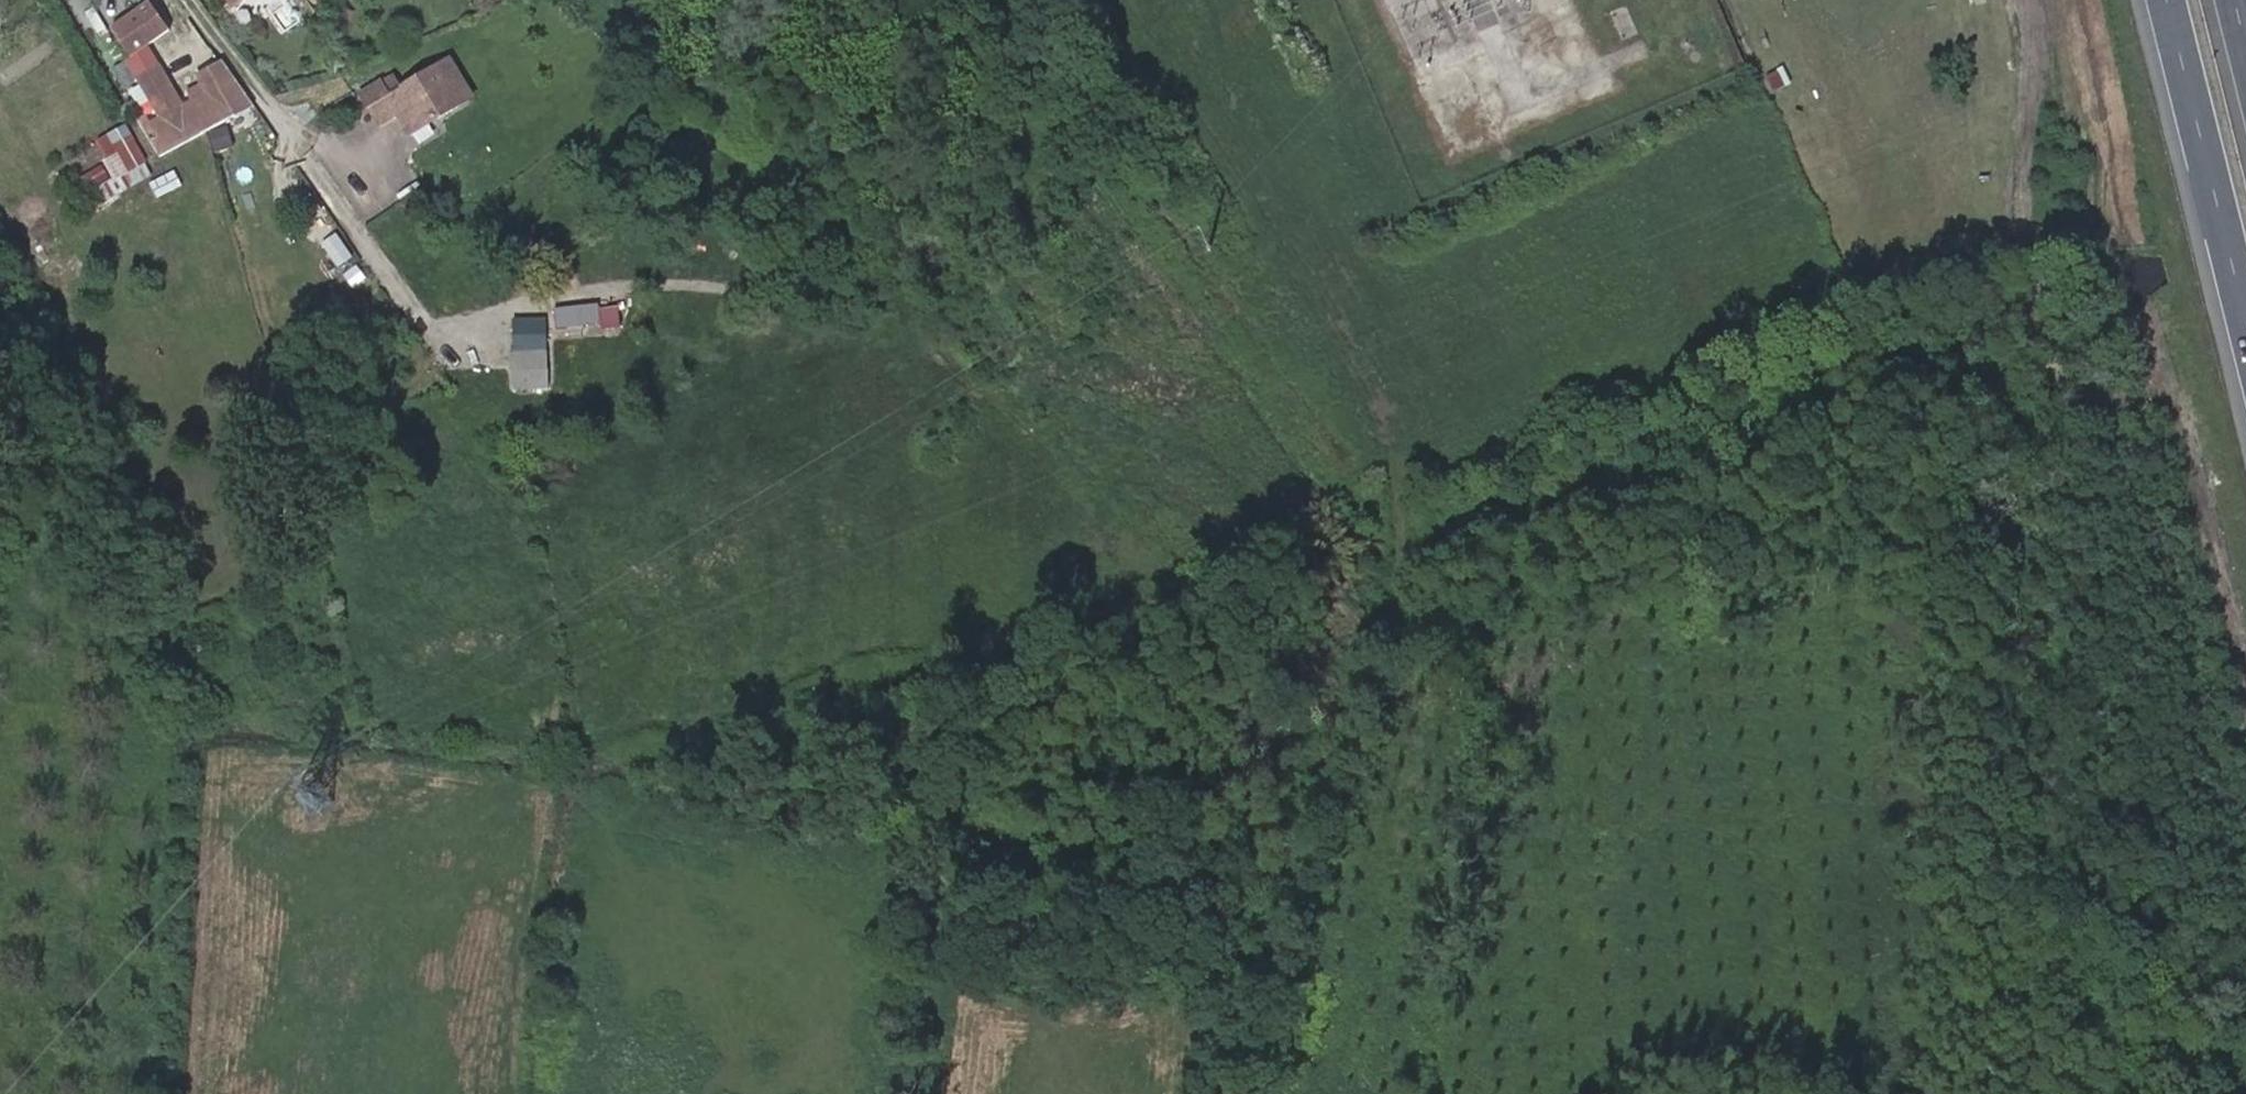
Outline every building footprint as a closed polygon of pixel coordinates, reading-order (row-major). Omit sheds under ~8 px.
[(153,6),(112,28),(128,58),(169,36),(153,6)] [(137,120),(160,158),(200,135),(255,107),(230,72),(223,61),(197,75),(204,85),(176,100),(175,98),(147,51),(128,63),(156,110),(137,120)] [(465,98),(444,64),(431,71),(452,106),(465,98)] [(452,106),(431,71),(400,90),(421,125),(452,106)] [(389,96),(410,132),(421,125),(400,90),(389,96)] [(103,200),(158,171),(130,120),(98,138),(109,159),(87,170),(103,200)] [(622,303),(558,303),(558,325),(622,325),(622,303)] [(512,387),(550,388),(552,316),(515,315),(512,387)]
